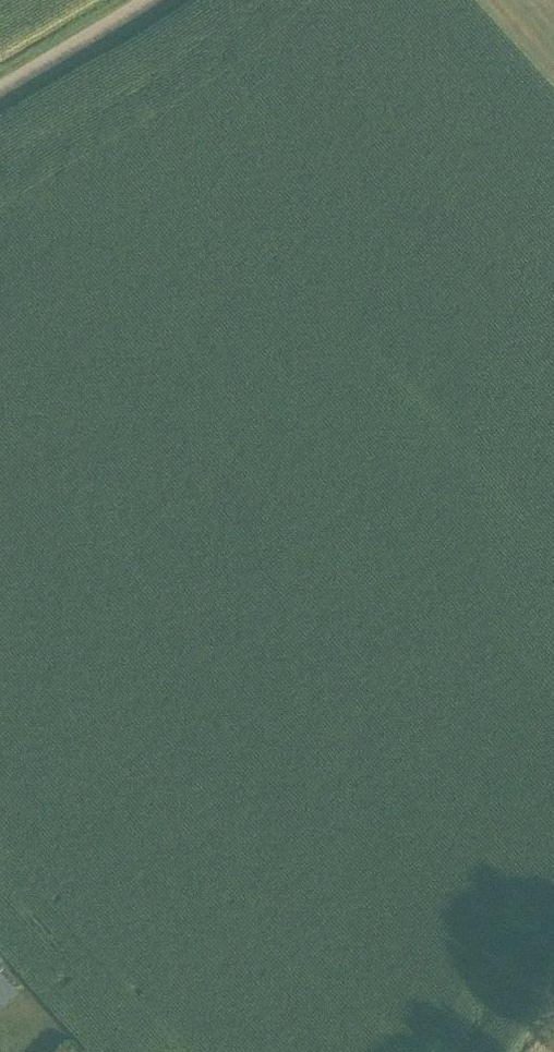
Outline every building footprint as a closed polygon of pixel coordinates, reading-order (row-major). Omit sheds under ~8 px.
[(17,992),(0,974),(0,1008),(17,992)]
